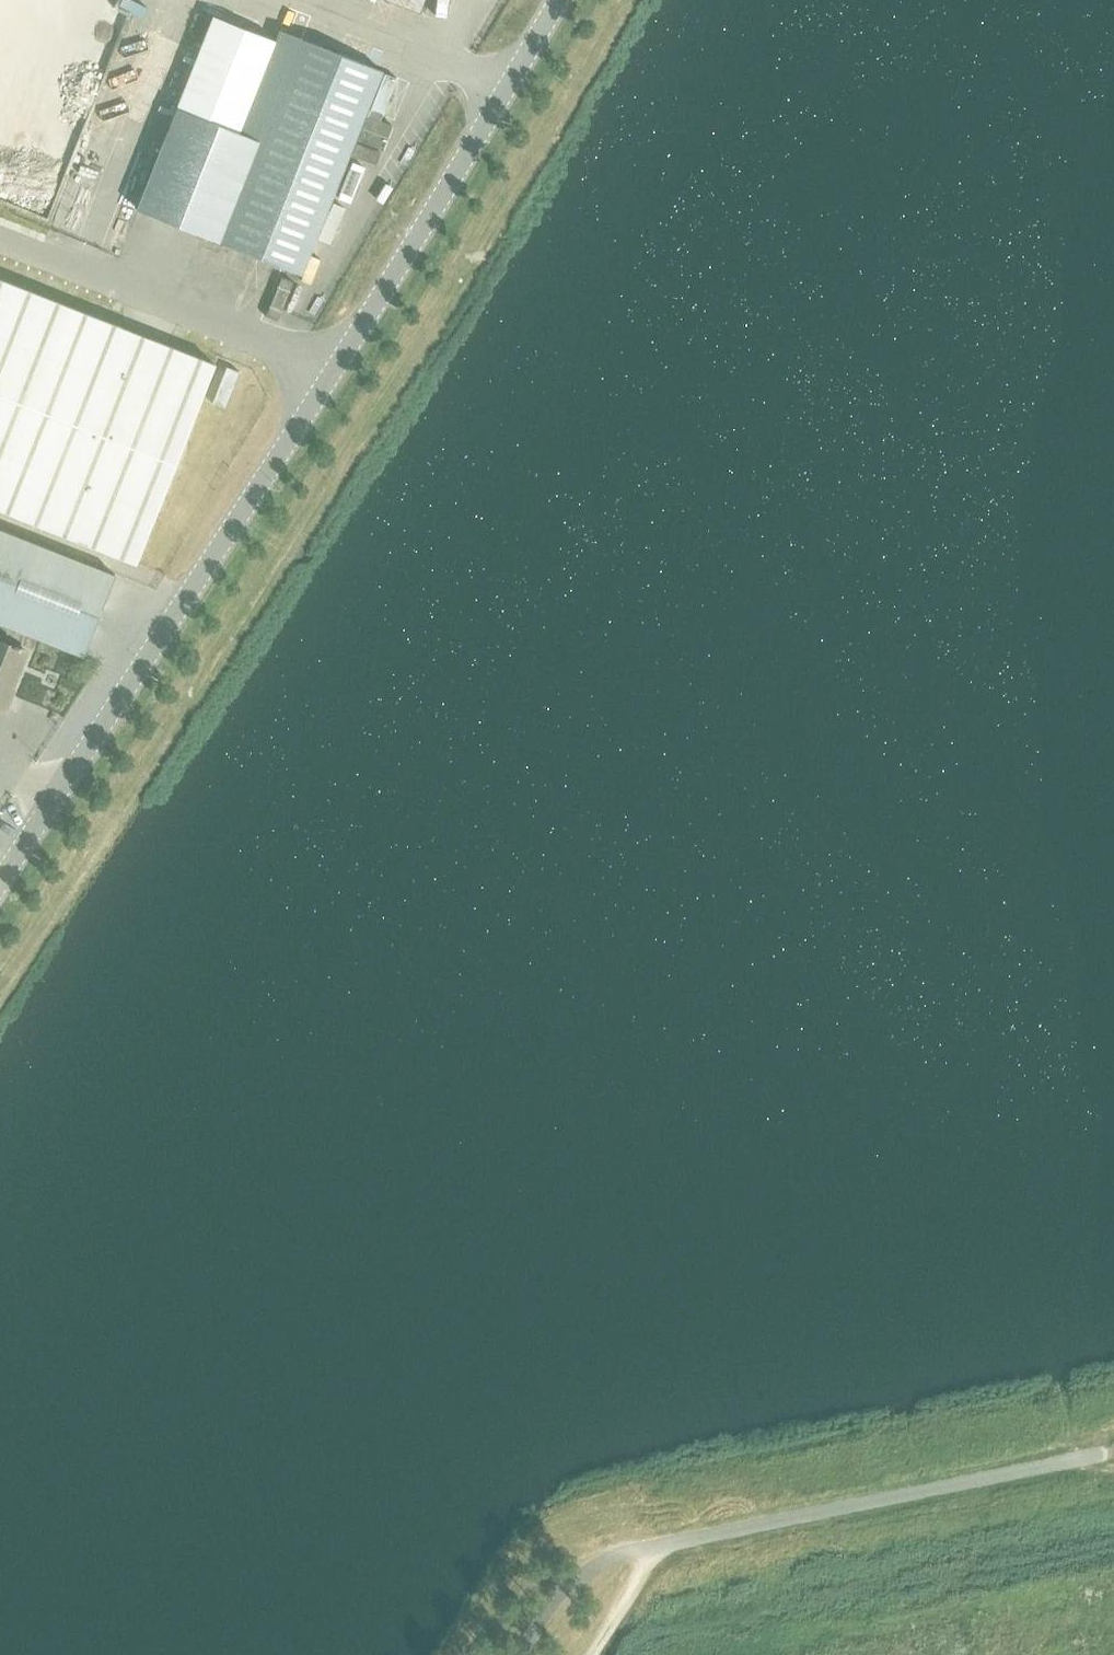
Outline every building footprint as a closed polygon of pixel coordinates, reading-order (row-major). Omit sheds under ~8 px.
[(419,12),(424,0),(390,0),(419,12)] [(214,16),(181,100),(137,210),(301,274),(302,271),(328,281),(385,137),(401,128),(395,112),(410,76),(384,66),(382,71),(280,30),(276,41),(214,16)] [(136,563),(215,364),(88,314),(0,279),(0,509),(9,513),(136,563)] [(220,401),(235,405),(243,365),(228,362),(220,401)] [(83,656),(115,575),(0,529),(0,623),(83,656)] [(7,712),(15,692),(11,691),(27,652),(0,641),(0,710),(7,712)]
